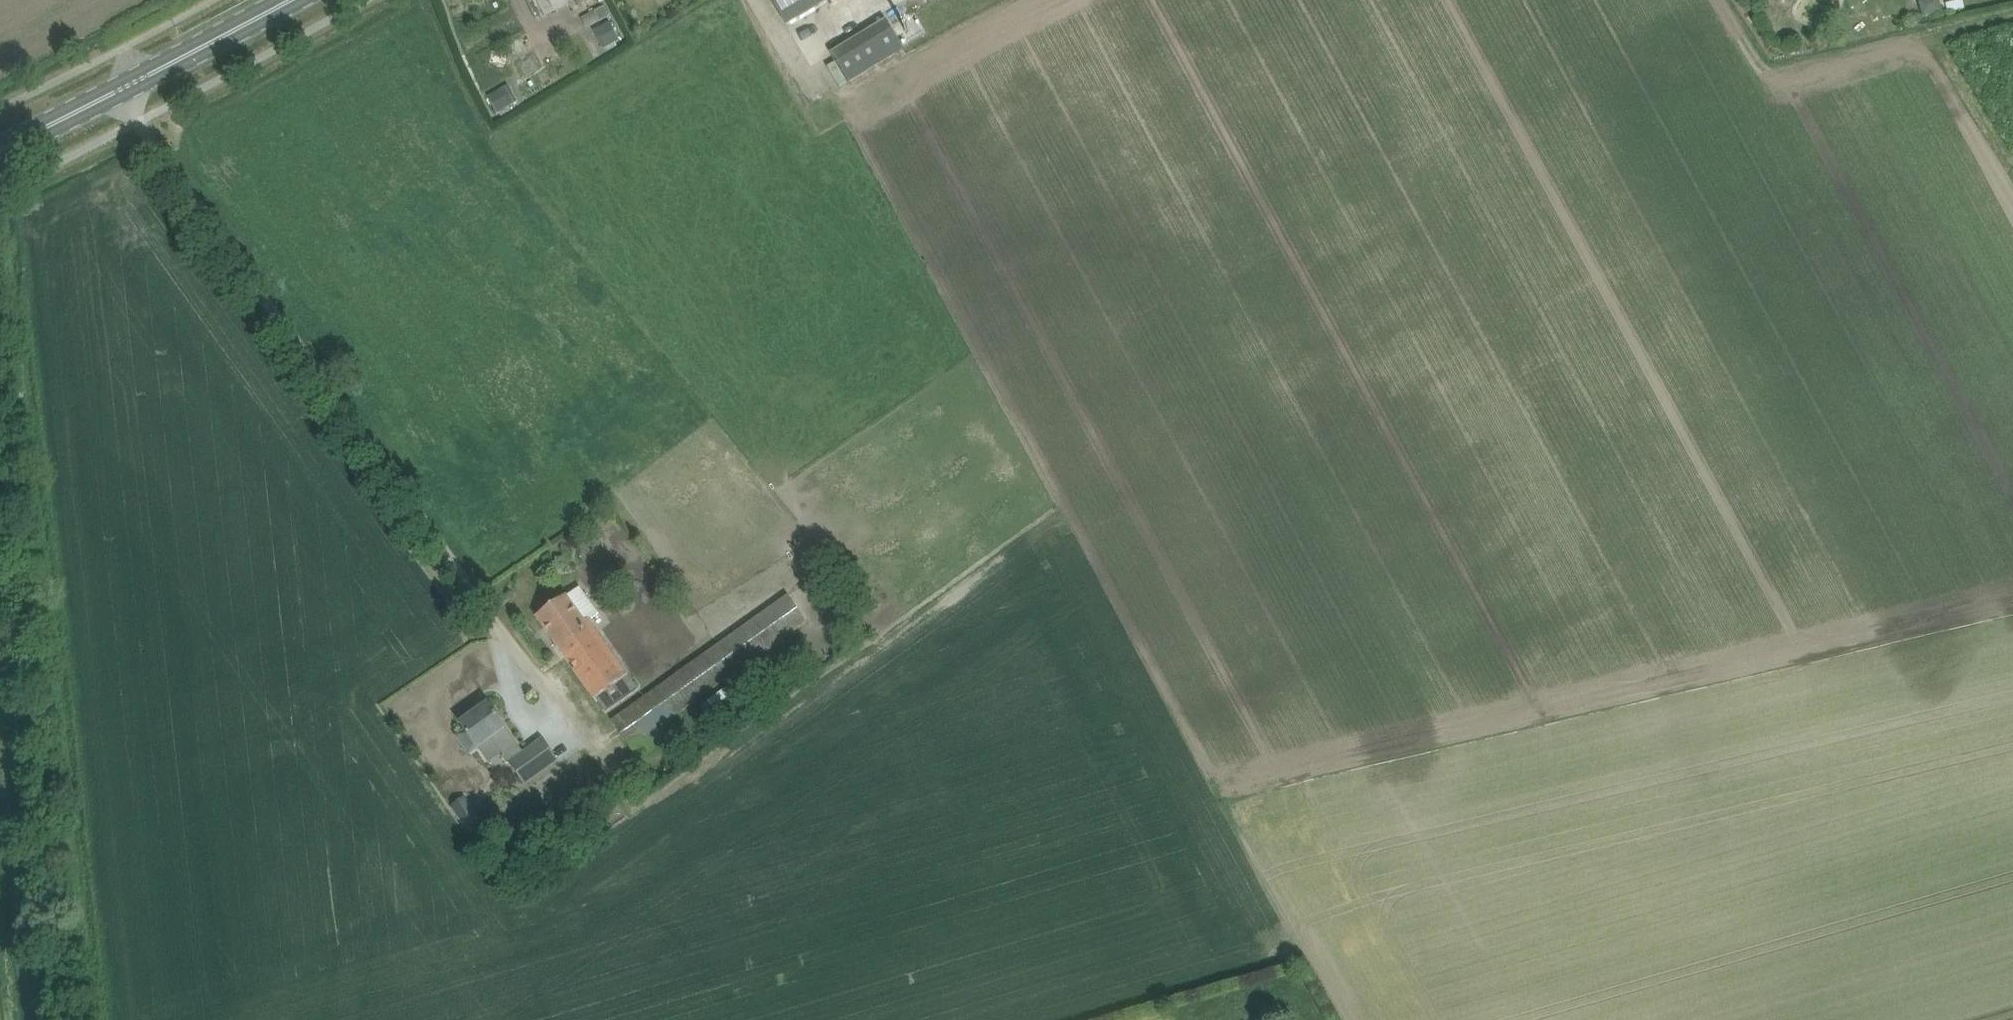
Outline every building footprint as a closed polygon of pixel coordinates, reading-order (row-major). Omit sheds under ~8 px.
[(575,0),(538,0),(546,16),(550,13),(575,0)] [(788,25),(829,0),(773,0),(788,25)] [(596,10),(601,21),(610,16),(604,6),(596,10)] [(834,52),(850,81),(903,49),(886,19),(834,52)] [(610,21),(598,28),(608,47),(620,40),(610,21)] [(488,97),(498,113),(515,103),(506,87),(488,97)] [(579,587),(575,590),(574,589),(538,615),(608,713),(640,690),(591,621),(595,618),(594,617),(599,614),(579,587)] [(635,754),(654,742),(669,732),(663,723),(807,622),(788,595),(613,719),(635,754)] [(480,750),(494,740),(503,754),(503,758),(508,765),(510,763),(525,784),(558,760),(541,738),(523,752),(518,746),(519,745),(500,719),(489,703),(461,723),(465,729),(455,736),(469,755),(479,748),(480,750)] [(466,827),(481,817),(475,809),(460,819),(466,827)]
